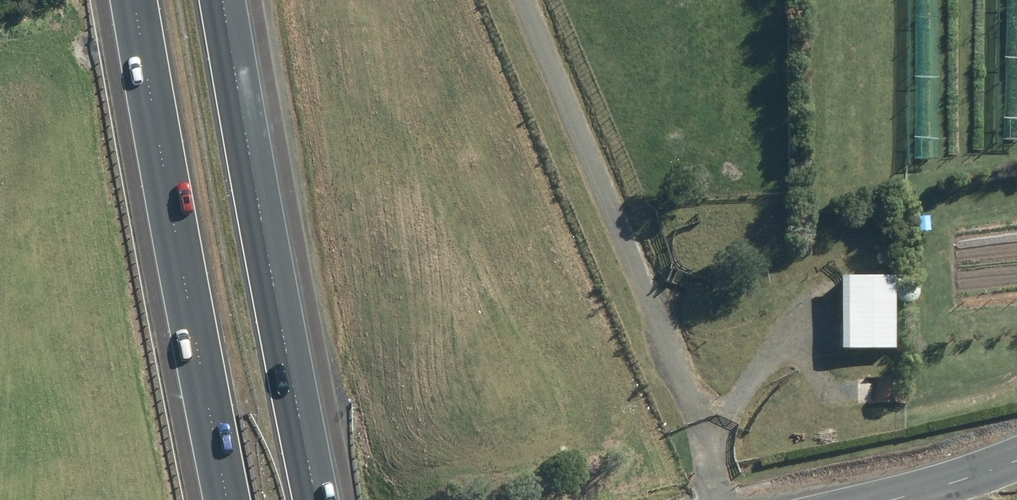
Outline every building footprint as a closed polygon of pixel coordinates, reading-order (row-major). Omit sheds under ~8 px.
[(886,275),(831,276),(833,349),(888,348),(886,275)]
